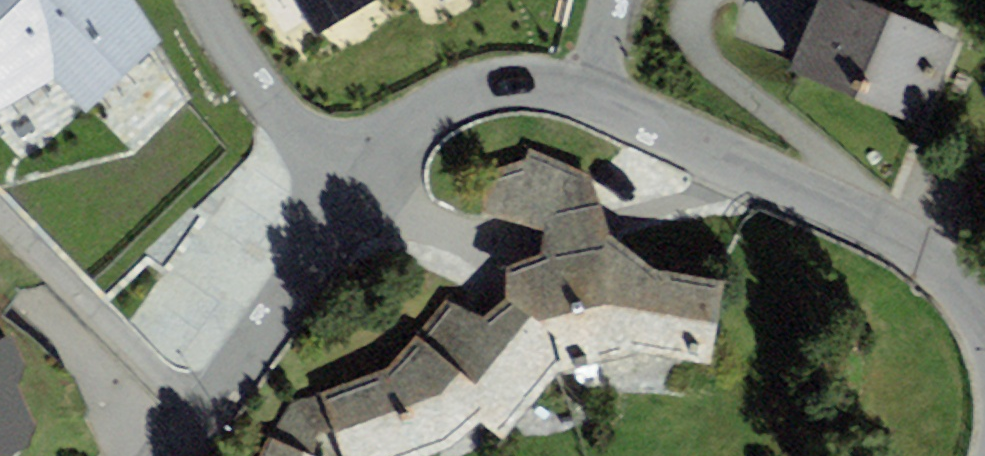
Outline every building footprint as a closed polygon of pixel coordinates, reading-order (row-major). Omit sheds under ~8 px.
[(55,79),(85,114),(161,42),(134,0),(0,0),(0,112),(55,79)] [(318,33),(374,0),(298,0),(318,33)] [(858,0),(819,0),(789,73),(924,128),(959,41),(858,0)] [(505,269),(505,300),(561,372),(641,355),(710,365),(726,280),(656,269),(609,234),(590,175),(529,147),(525,161),(473,181),(482,214),(546,231),(538,255),(505,269)] [(505,300),(484,319),(445,299),(389,369),(294,400),(264,455),(312,455),(311,455),(319,436),(340,450),(342,455),(430,455),(449,450),(480,422),(505,442),(561,372),(505,300)] [(30,448),(37,430),(17,385),(26,366),(12,334),(0,340),(0,455),(12,455),(30,448)]
